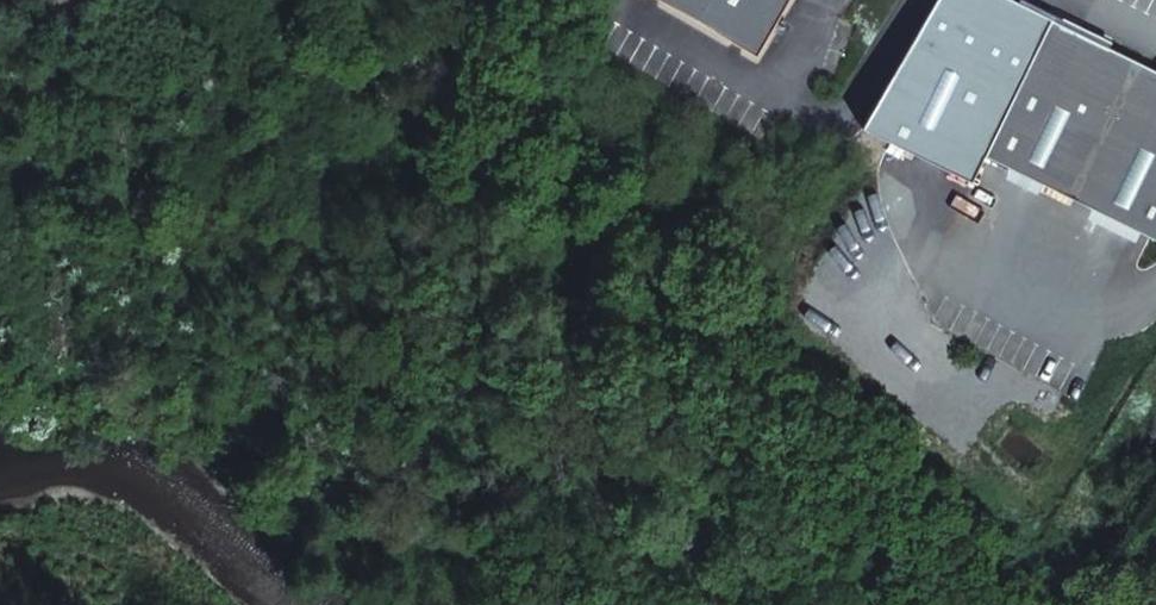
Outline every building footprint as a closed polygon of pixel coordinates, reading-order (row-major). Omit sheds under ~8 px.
[(754,52),(788,0),(676,0),(754,52)] [(1051,21),(1009,0),(938,0),(860,126),(981,187),(993,161),(982,156),(1051,21)] [(1139,65),(1051,21),(982,156),(993,161),(1071,201),(1139,65)] [(1139,65),(1071,201),(1153,242),(1155,237),(1155,74),(1139,65)]
